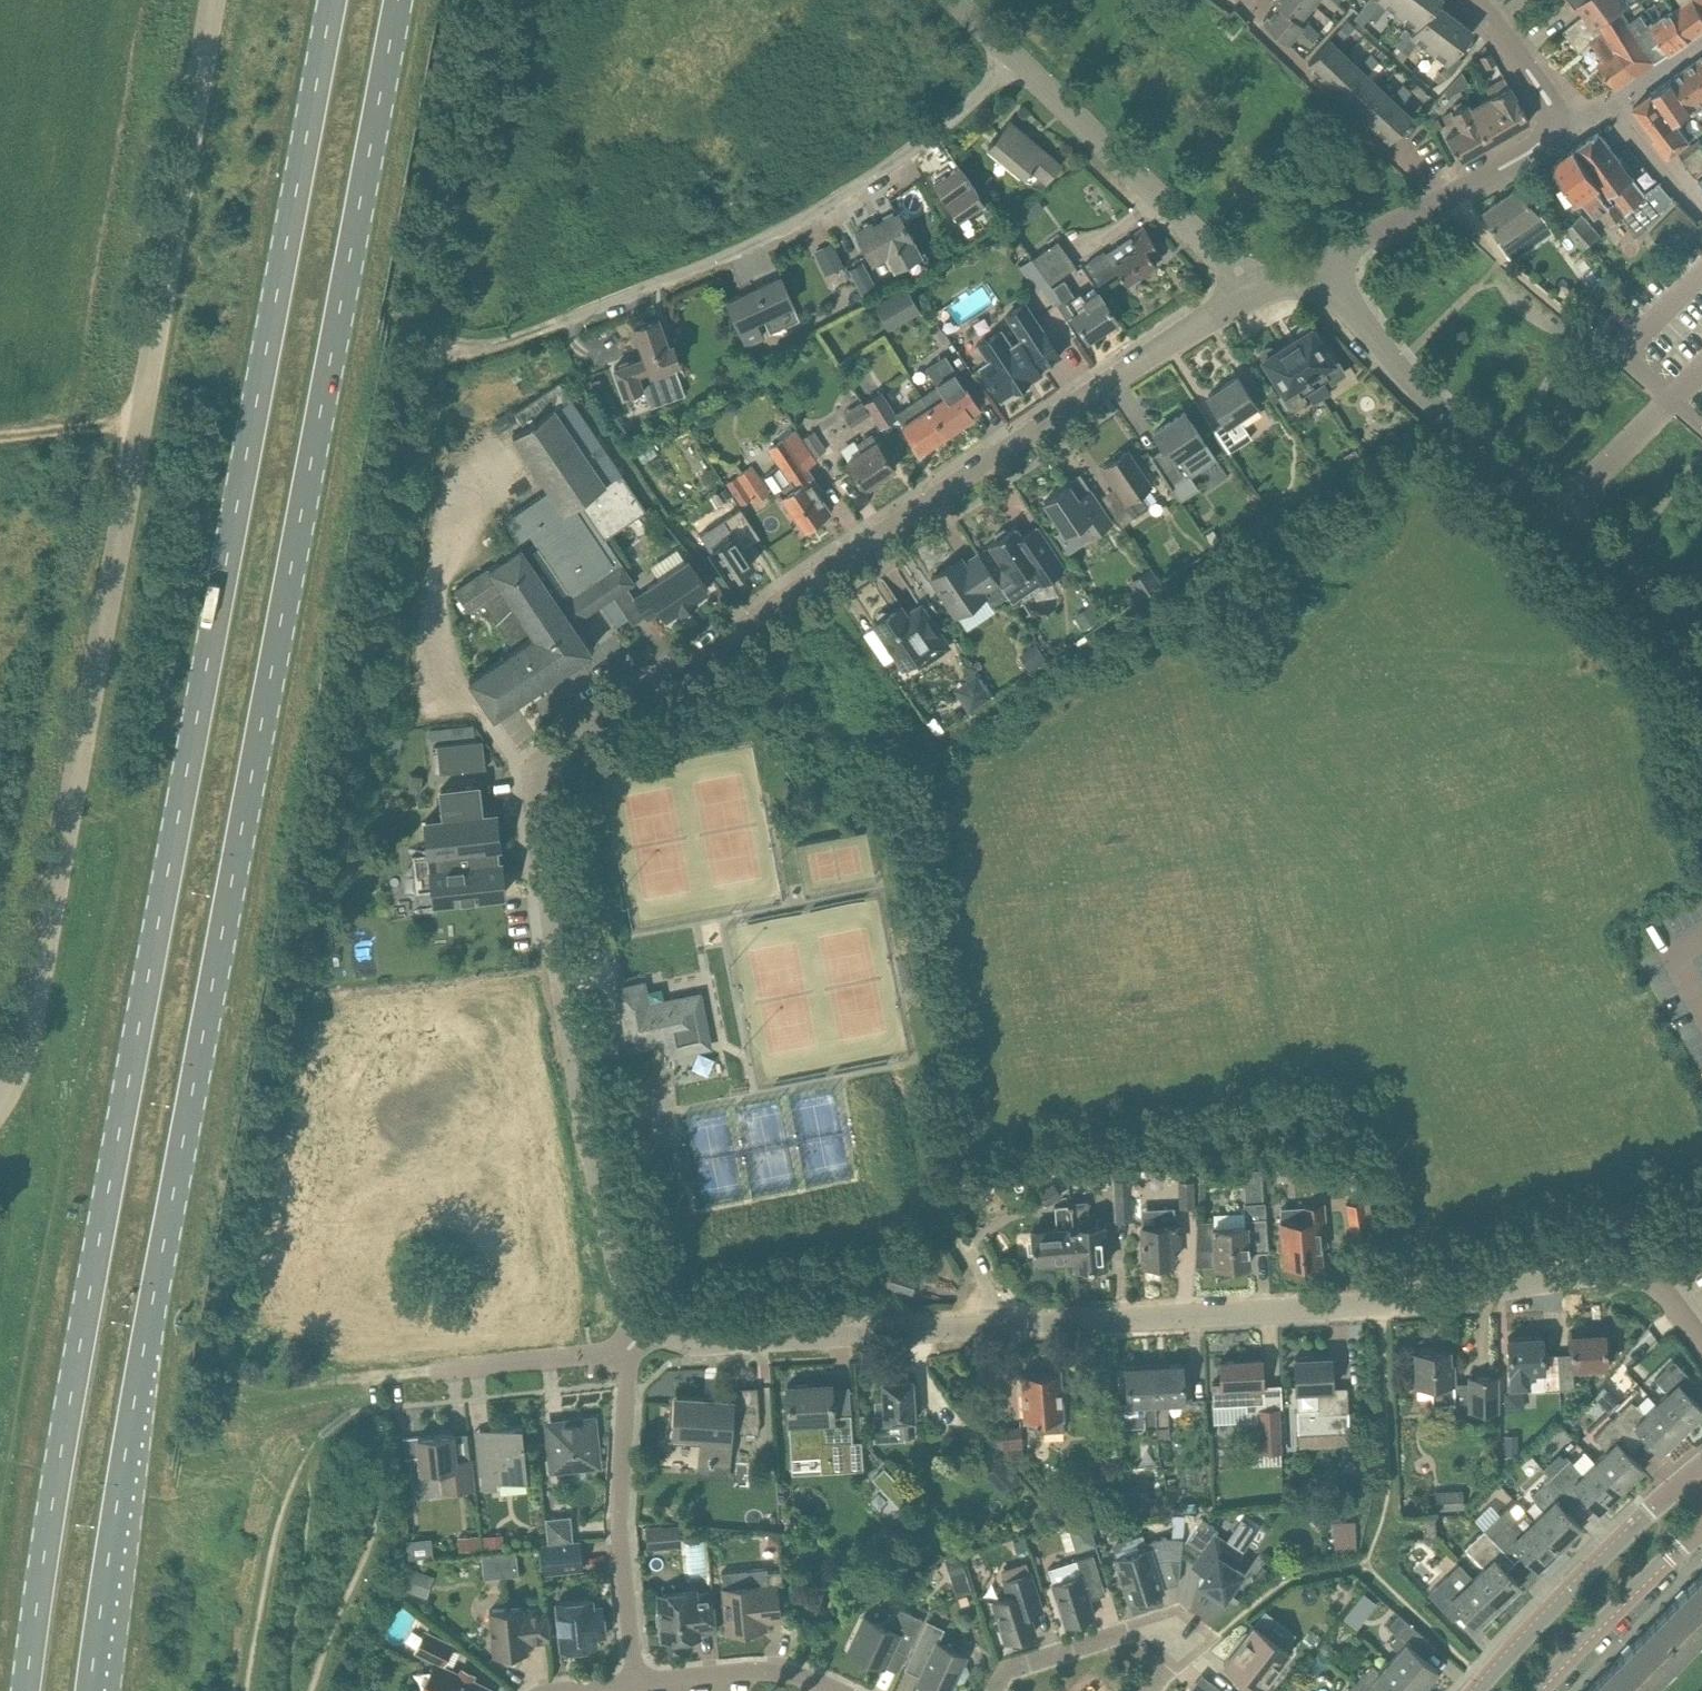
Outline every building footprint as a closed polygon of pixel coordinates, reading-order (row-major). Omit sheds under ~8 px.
[(1306,35),(1313,27),(1301,15),(1312,3),(1308,0),(1275,0),(1279,4),(1302,24),(1299,28),(1306,35)] [(1354,19),(1362,25),(1370,14),(1381,0),(1369,0),(1354,19)] [(1370,14),(1378,20),(1390,4),(1400,12),(1409,0),(1381,0),(1370,14)] [(1412,34),(1400,49),(1409,55),(1421,39),(1431,47),(1455,16),(1437,2),(1438,0),(1437,0),(1418,26),(1412,34)] [(1418,26),(1437,0),(1409,0),(1400,12),(1418,26)] [(1584,0),(1567,0),(1573,8),(1579,4),(1584,0)] [(1579,4),(1586,12),(1596,25),(1601,22),(1627,7),(1634,3),(1632,0),(1584,0),(1579,4)] [(1634,3),(1627,7),(1658,58),(1673,48),(1644,0),(1639,0),(1634,3)] [(1673,48),(1691,36),(1676,8),(1674,9),(1668,0),(1644,0),(1673,48)] [(1684,3),(1676,8),(1691,36),(1701,29),(1701,5),(1699,0),(1682,0),(1684,3)] [(1288,41),(1299,28),(1302,24),(1279,4),(1264,20),(1288,41)] [(1601,22),(1638,72),(1649,64),(1658,58),(1627,7),(1601,22)] [(1619,85),(1638,72),(1601,22),(1596,25),(1586,12),(1565,30),(1583,53),(1594,44),(1604,56),(1599,60),(1619,85)] [(1473,30),(1455,16),(1431,47),(1450,61),(1444,68),(1452,73),(1463,59),(1456,53),(1473,30)] [(1347,20),(1340,28),(1348,35),(1356,28),(1347,20)] [(1313,27),(1306,35),(1313,41),(1317,37),(1320,33),(1313,27)] [(1393,44),(1400,49),(1412,34),(1404,29),(1393,44)] [(1309,62),(1325,77),(1347,54),(1331,39),(1309,62)] [(1370,54),(1365,60),(1373,68),(1379,62),(1386,54),(1381,50),(1375,56),(1372,53),(1371,54),(1370,54)] [(1488,68),(1497,63),(1490,51),(1481,57),(1488,68)] [(1325,77),(1341,93),(1363,70),(1367,74),(1373,68),(1365,60),(1359,66),(1347,54),(1325,77)] [(1688,67),(1701,87),(1701,57),(1688,67)] [(1673,78),(1696,111),(1701,119),(1701,87),(1688,67),(1673,78)] [(1341,93),(1358,108),(1379,85),(1367,74),(1363,70),(1341,93)] [(1462,72),(1453,82),(1458,91),(1469,85),(1462,72)] [(1491,97),(1500,112),(1519,101),(1506,77),(1486,89),(1491,97)] [(1696,111),(1673,78),(1654,91),(1635,105),(1656,132),(1656,133),(1657,134),(1658,134),(1672,153),(1692,139),(1678,120),(1694,110),(1701,121),(1701,119),(1696,111)] [(1458,91),(1453,82),(1444,92),(1447,97),(1458,91)] [(1397,90),(1405,98),(1411,92),(1407,88),(1403,84),(1397,90)] [(1358,108),(1374,124),(1396,101),(1400,104),(1405,98),(1397,90),(1391,97),(1379,85),(1358,108)] [(1491,142),(1511,131),(1500,112),(1491,97),(1471,107),(1491,142)] [(1396,101),(1374,124),(1391,139),(1412,116),(1400,104),(1396,101)] [(1530,120),(1519,101),(1500,112),(1511,131),(1530,120)] [(1491,142),(1471,107),(1468,102),(1443,116),(1447,124),(1457,118),(1462,128),(1448,136),(1461,159),(1491,142)] [(1046,150),(1011,120),(990,145),(1024,174),(1031,166),(1047,180),(1061,163),(1046,150)] [(1600,132),(1576,149),(1624,214),(1638,232),(1675,198),(1661,182),(1648,194),(1636,176),(1600,132)] [(1682,154),(1698,176),(1701,173),(1701,139),(1682,154)] [(1557,162),(1556,163),(1570,185),(1559,192),(1567,207),(1581,199),(1584,197),(1598,216),(1602,212),(1611,224),(1624,214),(1576,149),(1557,162)] [(987,204),(959,164),(934,182),(947,200),(960,221),(987,204)] [(1543,212),(1524,184),(1487,210),(1506,237),(1507,237),(1543,212)] [(1046,209),(1040,200),(1008,221),(1014,230),(1046,209)] [(1662,244),(1690,214),(1680,204),(1652,235),(1662,244)] [(873,222),(858,230),(873,260),(887,253),(894,267),(921,253),(910,231),(899,212),(875,225),(873,222)] [(1690,214),(1662,244),(1672,254),(1684,241),(1685,242),(1687,240),(1687,239),(1701,224),(1690,214)] [(1598,234),(1582,216),(1567,230),(1583,248),(1598,234)] [(1107,252),(1128,282),(1157,262),(1154,258),(1162,252),(1145,226),(1131,235),(1132,236),(1107,252)] [(945,254),(959,247),(955,238),(940,245),(945,254)] [(1059,241),(1034,258),(1052,282),(1076,267),(1059,241)] [(833,244),(817,252),(827,272),(843,264),(833,244)] [(1104,251),(1085,264),(1099,285),(1118,272),(1104,251)] [(865,263),(851,270),(865,296),(879,288),(865,263)] [(1613,280),(1620,287),(1626,282),(1619,274),(1613,280)] [(728,300),(749,344),(763,338),(754,319),(762,315),(770,332),(800,318),(792,301),(781,276),(728,300)] [(921,311),(907,286),(875,304),(889,329),(921,311)] [(1085,299),(1080,291),(1068,299),(1077,312),(1072,315),(1089,339),(1102,330),(1103,331),(1104,330),(1103,329),(1119,319),(1106,301),(1098,291),(1085,299)] [(981,362),(1003,396),(1040,372),(1037,367),(1041,364),(1043,367),(1061,355),(1044,328),(1026,302),(1007,315),(1025,341),(1021,343),(1019,340),(1013,344),(1002,327),(978,343),(975,337),(957,349),(968,366),(984,355),(987,359),(981,362)] [(637,373),(651,368),(654,376),(682,366),(673,340),(667,342),(658,316),(635,325),(646,355),(615,367),(625,396),(643,389),(637,373)] [(1299,335),(1288,342),(1322,396),(1330,391),(1323,381),(1329,377),(1331,380),(1344,372),(1335,359),(1334,360),(1313,327),(1310,324),(1307,323),(1304,323),(1301,325),(1299,327),(1298,330),(1299,334),(1299,335)] [(1322,396),(1288,342),(1277,350),(1275,347),(1272,346),(1268,346),(1265,348),(1263,350),(1262,353),(1263,357),(1279,381),(1285,391),(1283,392),(1291,405),(1305,396),(1303,394),(1307,391),(1313,401),(1322,396)] [(929,406),(947,433),(973,415),(970,411),(980,405),(946,354),(926,367),(938,384),(922,395),(929,406)] [(1257,403),(1238,375),(1209,395),(1226,421),(1214,428),(1229,451),(1252,436),(1238,415),(1257,403)] [(594,388),(602,385),(599,377),(591,380),(594,388)] [(536,500),(604,601),(615,594),(635,581),(605,537),(646,510),(583,415),(591,410),(575,387),(568,392),(561,381),(515,411),(522,423),(513,435),(550,490),(536,500)] [(867,401),(873,412),(882,425),(897,415),(896,412),(882,391),(867,401)] [(921,450),(947,433),(929,406),(922,395),(896,412),(897,415),(921,450)] [(852,425),(873,412),(867,401),(864,403),(863,401),(844,413),(852,425)] [(1151,454),(1150,454),(1181,499),(1198,487),(1189,474),(1216,456),(1185,411),(1155,432),(1166,448),(1153,457),(1151,454)] [(802,439),(803,438),(797,429),(770,446),(782,463),(765,475),(774,490),(792,478),(797,485),(783,495),(785,497),(783,504),(787,510),(794,511),(805,528),(831,510),(819,492),(823,490),(807,467),(817,460),(815,457),(802,439)] [(802,439),(815,457),(827,450),(814,431),(803,438),(802,439)] [(847,458),(866,487),(896,467),(883,448),(873,433),(859,442),(863,448),(852,455),(846,446),(842,449),(841,451),(846,459),(847,458)] [(1116,458),(1102,467),(1118,491),(1105,500),(1122,524),(1149,506),(1140,492),(1151,484),(1128,450),(1124,453),(1122,450),(1114,455),(1116,458)] [(772,493),(753,465),(728,481),(743,505),(753,498),(756,503),(772,493)] [(1079,497),(1070,483),(1045,501),(1067,533),(1081,524),(1090,537),(1113,521),(1091,489),(1079,497)] [(734,495),(727,485),(719,491),(726,500),(734,495)] [(604,601),(536,500),(502,522),(518,544),(468,577),(462,567),(453,572),(452,577),(457,584),(470,606),(482,598),(513,647),(468,676),(495,715),(589,651),(589,652),(593,650),(574,622),(602,602),(604,601)] [(711,550),(730,579),(754,563),(743,546),(758,536),(759,537),(760,536),(740,507),(723,518),(734,535),(711,550)] [(996,539),(979,551),(980,553),(1008,595),(1013,602),(1065,568),(1036,525),(1022,535),(1016,526),(1010,530),(1004,528),(996,534),(996,539)] [(1221,541),(1214,530),(1206,535),(1213,546),(1221,541)] [(1008,595),(980,553),(965,563),(961,557),(932,577),(957,614),(986,595),(992,605),(1008,595)] [(680,607),(682,611),(697,601),(695,597),(708,588),(689,559),(647,588),(648,589),(636,598),(649,617),(661,609),(666,616),(680,607)] [(1163,584),(1161,582),(1152,567),(1129,582),(1139,598),(1163,584)] [(618,626),(630,617),(615,594),(604,601),(602,602),(618,626)] [(878,621),(875,623),(903,666),(915,658),(920,665),(950,645),(921,603),(907,612),(902,605),(891,613),(887,610),(882,610),(879,612),(878,616),(878,621)] [(1093,607),(1077,619),(1086,632),(1103,620),(1093,607)] [(1047,659),(1037,644),(1020,655),(1029,670),(1047,659)] [(992,697),(977,674),(955,689),(970,711),(992,697)] [(438,745),(441,773),(487,768),(484,740),(438,745)] [(409,789),(421,790),(423,775),(411,774),(409,789)] [(435,896),(504,890),(501,855),(498,856),(497,842),(499,842),(496,807),(483,808),(480,779),(442,782),(445,810),(427,812),(430,846),(413,848),(417,884),(433,883),(435,896)] [(711,1044),(701,993),(649,1003),(645,982),(639,983),(618,987),(628,1036),(636,1035),(637,1043),(635,1044),(635,1045),(649,1042),(664,1039),(666,1053),(711,1044)] [(472,999),(481,998),(480,984),(471,985),(472,999)] [(440,1002),(449,1001),(447,988),(438,989),(440,1002)] [(390,1007),(399,1006),(397,993),(388,994),(390,1007)] [(356,997),(357,1011),(366,1010),(365,997),(356,997)] [(472,999),(474,1012),(478,1011),(483,1011),(481,998),(472,999)] [(449,1001),(440,1002),(441,1015),(450,1014),(449,1001)] [(390,1007),(391,1021),(400,1020),(399,1006),(390,1007)] [(367,1023),(366,1010),(357,1011),(358,1024),(363,1024),(367,1023)] [(481,1137),(480,1128),(467,1131),(468,1140),(481,1137)] [(320,1132),(318,1141),(331,1143),(333,1135),(320,1132)] [(470,1148),(483,1146),(481,1137),(468,1140),(470,1148)] [(317,1150),(330,1152),(331,1143),(318,1141),(317,1150)] [(476,1182),(489,1179),(488,1170),(475,1173),(476,1182)] [(311,1183),(324,1186),(325,1177),(312,1174),(311,1183)] [(1130,1180),(1116,1180),(1117,1220),(1132,1219),(1130,1180)] [(1194,1180),(1180,1181),(1181,1207),(1195,1207),(1194,1180)] [(1041,1190),(1049,1205),(1064,1197),(1055,1183),(1041,1190)] [(1088,1199),(1072,1200),(1076,1263),(1076,1266),(1106,1264),(1103,1234),(1111,1233),(1110,1221),(1090,1222),(1088,1199)] [(1196,1249),(1195,1265),(1216,1264),(1250,1262),(1250,1251),(1270,1250),(1267,1215),(1265,1199),(1244,1201),(1246,1217),(1246,1223),(1215,1226),(1214,1220),(1196,1221),(1195,1249),(1196,1249)] [(1076,1263),(1072,1200),(1068,1200),(1068,1203),(1055,1204),(1057,1227),(1032,1230),(1034,1260),(1064,1256),(1064,1264),(1076,1263)] [(1364,1200),(1347,1202),(1352,1236),(1370,1233),(1364,1200)] [(1280,1208),(1285,1265),(1322,1262),(1320,1235),(1326,1234),(1324,1205),(1295,1207),(1280,1208)] [(1141,1209),(1142,1224),(1144,1262),(1174,1261),(1173,1243),(1181,1243),(1181,1242),(1179,1242),(1179,1223),(1176,1223),(1175,1208),(1141,1209)] [(490,1253),(492,1262),(505,1259),(503,1250),(490,1253)] [(507,1267),(505,1259),(492,1262),(494,1270),(507,1267)] [(886,1270),(884,1277),(889,1283),(888,1284),(889,1285),(889,1283),(906,1288),(906,1289),(907,1290),(912,1273),(911,1273),(911,1274),(894,1268),(895,1267),(894,1266),(893,1268),(886,1270)] [(312,1282),(311,1273),(297,1274),(298,1283),(312,1282)] [(312,1282),(298,1283),(299,1292),(312,1290),(312,1282)] [(1572,1352),(1557,1353),(1559,1388),(1573,1388),(1572,1368),(1607,1366),(1607,1354),(1605,1331),(1604,1331),(1604,1332),(1572,1334),(1572,1333),(1571,1333),(1572,1352)] [(1545,1389),(1559,1388),(1557,1353),(1545,1354),(1544,1335),(1542,1335),(1509,1337),(1508,1337),(1510,1370),(1511,1386),(1531,1385),(1536,1389),(1545,1389)] [(1470,1411),(1499,1410),(1498,1375),(1469,1375),(1469,1381),(1455,1381),(1454,1363),(1451,1363),(1451,1349),(1415,1350),(1416,1365),(1411,1366),(1412,1383),(1418,1382),(1418,1385),(1418,1396),(1432,1395),(1432,1403),(1454,1402),(1470,1402),(1470,1410),(1470,1411)] [(1333,1390),(1331,1355),(1295,1357),(1297,1379),(1297,1393),(1298,1411),(1298,1432),(1348,1430),(1346,1389),(1333,1390)] [(1221,1360),(1220,1360),(1222,1385),(1214,1386),(1215,1406),(1247,1404),(1248,1421),(1261,1420),(1263,1452),(1284,1450),(1281,1406),(1282,1406),(1281,1383),(1264,1384),(1263,1358),(1262,1358),(1262,1359),(1221,1361),(1221,1360)] [(1682,1429),(1701,1410),(1701,1406),(1684,1387),(1693,1379),(1674,1359),(1655,1377),(1669,1392),(1658,1403),(1682,1429)] [(1158,1426),(1155,1362),(1154,1362),(1154,1364),(1119,1366),(1120,1384),(1127,1384),(1128,1403),(1144,1403),(1146,1427),(1158,1426)] [(1158,1426),(1158,1437),(1171,1437),(1169,1401),(1186,1400),(1184,1381),(1191,1381),(1189,1362),(1155,1364),(1155,1362),(1158,1426)] [(1060,1369),(1022,1372),(1024,1394),(1026,1419),(1028,1419),(1028,1428),(1036,1428),(1036,1431),(1064,1429),(1062,1392),(1060,1369)] [(916,1419),(913,1377),(883,1379),(884,1399),(876,1399),(877,1415),(884,1414),(885,1420),(900,1420),(900,1438),(916,1437),(915,1419),(916,1419)] [(831,1382),(788,1384),(790,1420),(791,1420),(792,1441),(821,1440),(821,1442),(853,1441),(851,1412),(833,1413),(831,1382)] [(732,1398),(676,1394),(673,1435),(702,1437),(700,1475),(728,1477),(731,1431),(759,1432),(760,1416),(758,1386),(731,1387),(732,1398)] [(1504,1388),(1502,1406),(1521,1408),(1523,1390),(1504,1388)] [(1632,1400),(1613,1418),(1631,1437),(1641,1429),(1661,1450),(1662,1449),(1662,1448),(1682,1429),(1658,1403),(1646,1414),(1632,1400)] [(1125,1435),(1123,1403),(1106,1404),(1108,1436),(1125,1435)] [(599,1452),(595,1417),(564,1420),(566,1437),(549,1439),(551,1461),(564,1460),(565,1469),(588,1466),(587,1465),(598,1463),(597,1452),(599,1452)] [(1623,1446),(1631,1437),(1613,1418),(1594,1436),(1608,1451),(1596,1462),(1620,1488),(1641,1468),(1642,1468),(1643,1467),(1623,1446)] [(529,1478),(523,1425),(491,1428),(494,1457),(479,1458),(483,1488),(499,1487),(498,1481),(529,1478)] [(1020,1427),(995,1429),(996,1453),(1003,1460),(1023,1458),(1020,1427)] [(456,1459),(453,1432),(419,1436),(422,1471),(441,1469),(444,1491),(475,1488),(471,1457),(456,1459)] [(1518,1435),(1504,1435),(1505,1454),(1518,1454),(1518,1435)] [(987,1468),(998,1457),(978,1439),(968,1450),(987,1468)] [(1556,1473),(1552,1477),(1570,1496),(1579,1487),(1599,1508),(1601,1507),(1600,1507),(1620,1488),(1596,1462),(1585,1450),(1574,1461),(1571,1458),(1556,1473)] [(987,1468),(983,1473),(993,1482),(1008,1467),(998,1457),(987,1468)] [(914,1495),(886,1466),(875,1477),(903,1506),(914,1495)] [(1570,1496),(1552,1477),(1533,1495),(1546,1509),(1535,1519),(1559,1546),(1580,1526),(1582,1525),(1562,1504),(1570,1496)] [(1465,1508),(1463,1490),(1437,1492),(1438,1510),(1465,1508)] [(1133,1512),(1157,1512),(1158,1496),(1133,1495),(1133,1512)] [(1194,1500),(1181,1502),(1182,1511),(1195,1509),(1194,1500)] [(1485,1528),(1509,1554),(1518,1545),(1538,1567),(1539,1565),(1559,1546),(1535,1519),(1524,1508),(1516,1515),(1508,1506),(1485,1528)] [(547,1519),(549,1543),(575,1540),(572,1516),(547,1519)] [(1436,1516),(1424,1516),(1425,1536),(1437,1535),(1436,1516)] [(1220,1530),(1202,1517),(1188,1537),(1204,1548),(1195,1561),(1207,1570),(1200,1581),(1225,1598),(1238,1578),(1229,1572),(1243,1551),(1217,1533),(1220,1530)] [(1090,1521),(1069,1527),(1077,1550),(1097,1544),(1090,1521)] [(1335,1522),(1336,1549),(1357,1549),(1357,1523),(1335,1522)] [(646,1527),(649,1550),(683,1546),(681,1524),(662,1526),(662,1525),(646,1527)] [(1485,1567),(1474,1578),(1498,1604),(1519,1584),(1519,1585),(1520,1583),(1500,1562),(1509,1554),(1485,1528),(1465,1546),(1485,1567)] [(464,1531),(466,1552),(481,1550),(479,1529),(464,1531)] [(780,1533),(769,1533),(769,1545),(780,1544),(780,1533)] [(483,1536),(484,1549),(505,1547),(504,1534),(483,1536)] [(1148,1547),(1117,1557),(1122,1572),(1118,1580),(1126,1584),(1131,1599),(1143,1595),(1148,1598),(1151,1593),(1163,1589),(1179,1582),(1179,1579),(1180,1573),(1183,1539),(1164,1537),(1146,1543),(1148,1547)] [(1013,1542),(1017,1553),(1029,1549),(1025,1538),(1013,1542)] [(580,1539),(575,1540),(549,1543),(539,1544),(542,1572),(583,1568),(580,1539)] [(432,1554),(431,1542),(409,1543),(410,1556),(432,1554)] [(483,1555),(485,1577),(519,1573),(517,1551),(483,1555)] [(1102,1580),(1093,1553),(1048,1567),(1067,1624),(1095,1615),(1085,1586),(1102,1580)] [(951,1569),(959,1595),(975,1590),(967,1565),(951,1569)] [(406,1587),(428,1594),(435,1573),(413,1566),(406,1587)] [(749,1584),(724,1587),(728,1631),(758,1628),(757,1621),(780,1619),(776,1571),(748,1574),(749,1584)] [(1039,1597),(1030,1571),(1005,1579),(1010,1595),(994,1601),(1006,1641),(1036,1631),(1026,1601),(1039,1597)] [(1682,1593),(1701,1612),(1701,1572),(1682,1593)] [(1478,1623),(1498,1604),(1474,1578),(1462,1589),(1448,1575),(1429,1592),(1447,1612),(1456,1603),(1477,1625),(1478,1623)] [(695,1589),(660,1593),(662,1609),(658,1613),(659,1622),(663,1625),(664,1638),(700,1634),(699,1629),(715,1628),(711,1592),(696,1594),(695,1589)] [(1655,1620),(1685,1650),(1701,1633),(1701,1612),(1682,1593),(1655,1620)] [(593,1598),(557,1602),(562,1648),(597,1644),(596,1636),(605,1635),(602,1606),(594,1607),(593,1598)] [(1357,1627),(1367,1615),(1354,1604),(1344,1617),(1357,1627)] [(523,1606),(490,1609),(495,1654),(528,1651),(527,1642),(550,1640),(546,1606),(523,1609),(523,1606)] [(924,1617),(902,1607),(881,1622),(864,1614),(849,1649),(885,1666),(894,1646),(908,1652),(924,1617)] [(927,1619),(915,1647),(931,1655),(918,1682),(939,1690),(949,1690),(955,1679),(961,1682),(966,1681),(970,1671),(968,1665),(962,1663),(966,1654),(938,1641),(945,1627),(927,1619)] [(1655,1620),(1628,1648),(1658,1678),(1685,1650),(1655,1620)] [(1389,1660),(1424,1690),(1426,1690),(1437,1679),(1434,1674),(1439,1668),(1420,1651),(1430,1639),(1409,1621),(1389,1643),(1398,1650),(1389,1660)] [(1230,1654),(1224,1662),(1249,1681),(1262,1690),(1291,1653),(1255,1623),(1249,1631),(1247,1630),(1242,1633),(1239,1636),(1236,1640),(1233,1644),(1231,1648),(1229,1653),(1230,1654)] [(417,1649),(442,1662),(451,1644),(425,1632),(417,1649)] [(1334,1648),(1334,1643),(1330,1639),(1324,1640),(1321,1644),(1322,1649),(1326,1652),(1331,1652),(1334,1648)] [(1601,1675),(1616,1690),(1645,1690),(1658,1678),(1628,1648),(1601,1675)] [(1389,1660),(1381,1670),(1373,1663),(1356,1682),(1366,1690),(1424,1690),(1389,1660)] [(436,1663),(422,1690),(488,1690),(489,1689),(436,1663)] [(1303,1673),(1297,1680),(1306,1687),(1311,1681),(1303,1673)] [(1585,1690),(1616,1690),(1601,1675),(1585,1690)] [(1212,1681),(1204,1690),(1226,1690),(1212,1681)] [(1241,1690),(1262,1690),(1249,1681),(1241,1690)] [(1356,1682),(1349,1690),(1366,1690),(1356,1682)]
